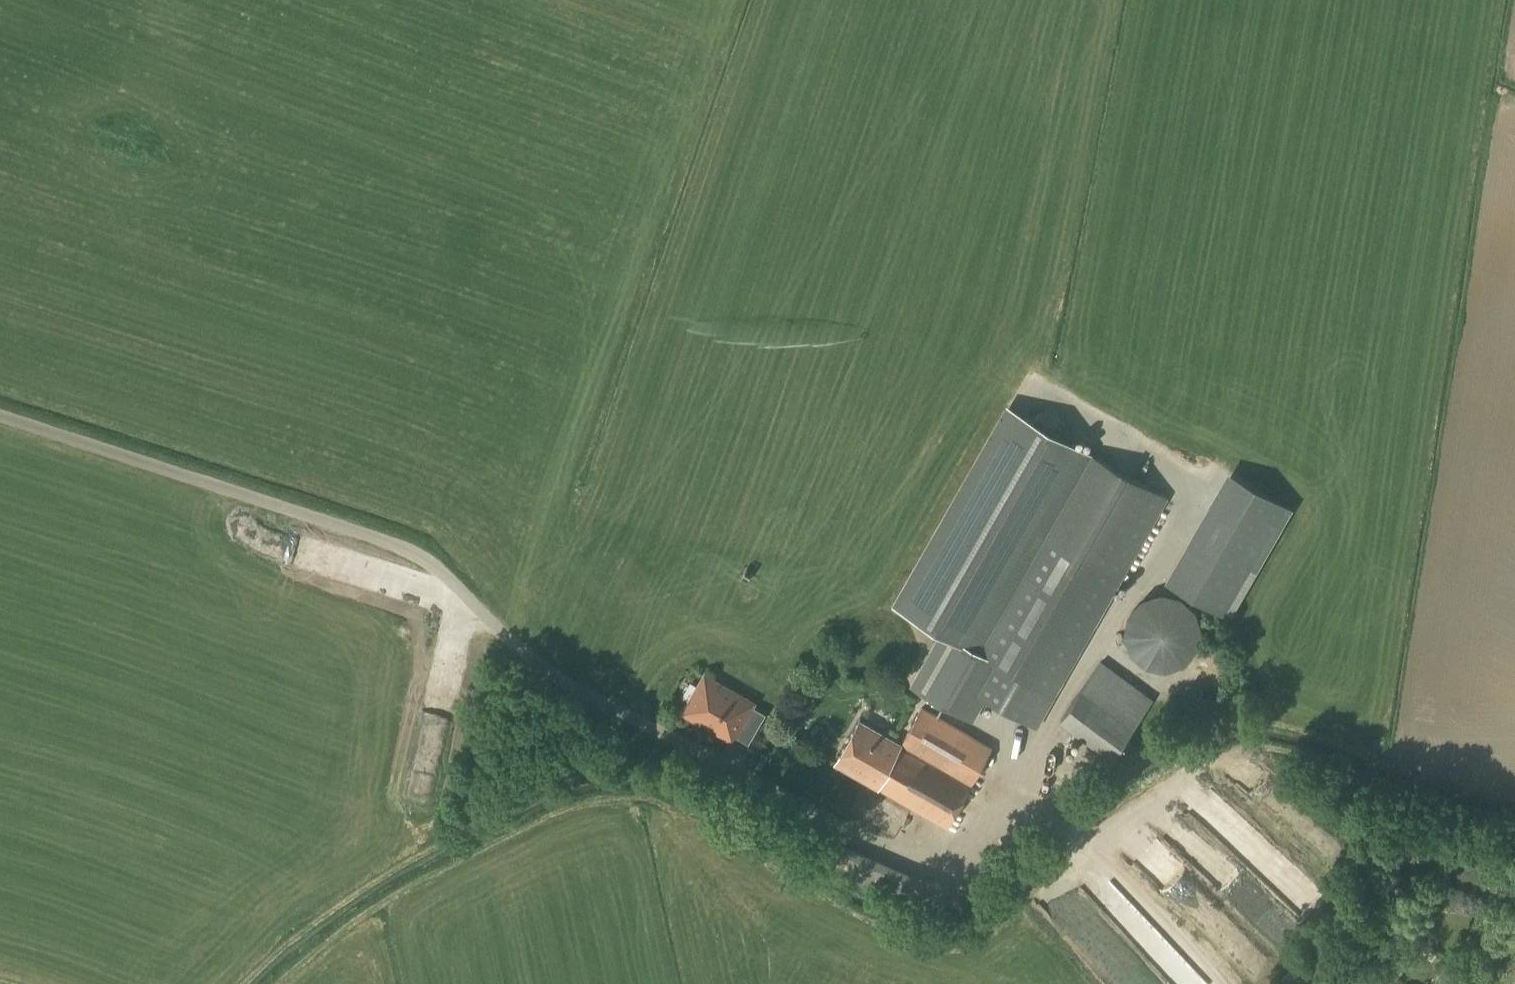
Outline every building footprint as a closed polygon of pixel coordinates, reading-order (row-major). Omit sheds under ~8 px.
[(913,687),(972,719),(985,696),(1036,727),(1166,498),(1004,406),(893,601),(945,631),(913,687)] [(1230,464),(1174,573),(1237,605),(1293,496),(1230,464)] [(1162,666),(1170,665),(1178,662),(1186,656),(1192,650),(1196,641),(1198,631),(1197,622),(1194,612),(1187,603),(1177,597),(1164,593),(1150,595),(1137,603),(1129,616),(1126,629),(1126,633),(1128,643),(1131,649),(1138,656),(1145,661),(1154,665),(1162,666)] [(1111,759),(1153,698),(1101,659),(1059,719),(1111,759)] [(731,738),(751,703),(705,677),(685,711),(731,738)] [(993,746),(921,706),(901,744),(860,719),(835,762),(878,787),(858,821),(928,861),(993,746)] [(1146,950),(1178,978),(1193,962),(1161,933),(1146,950)]
